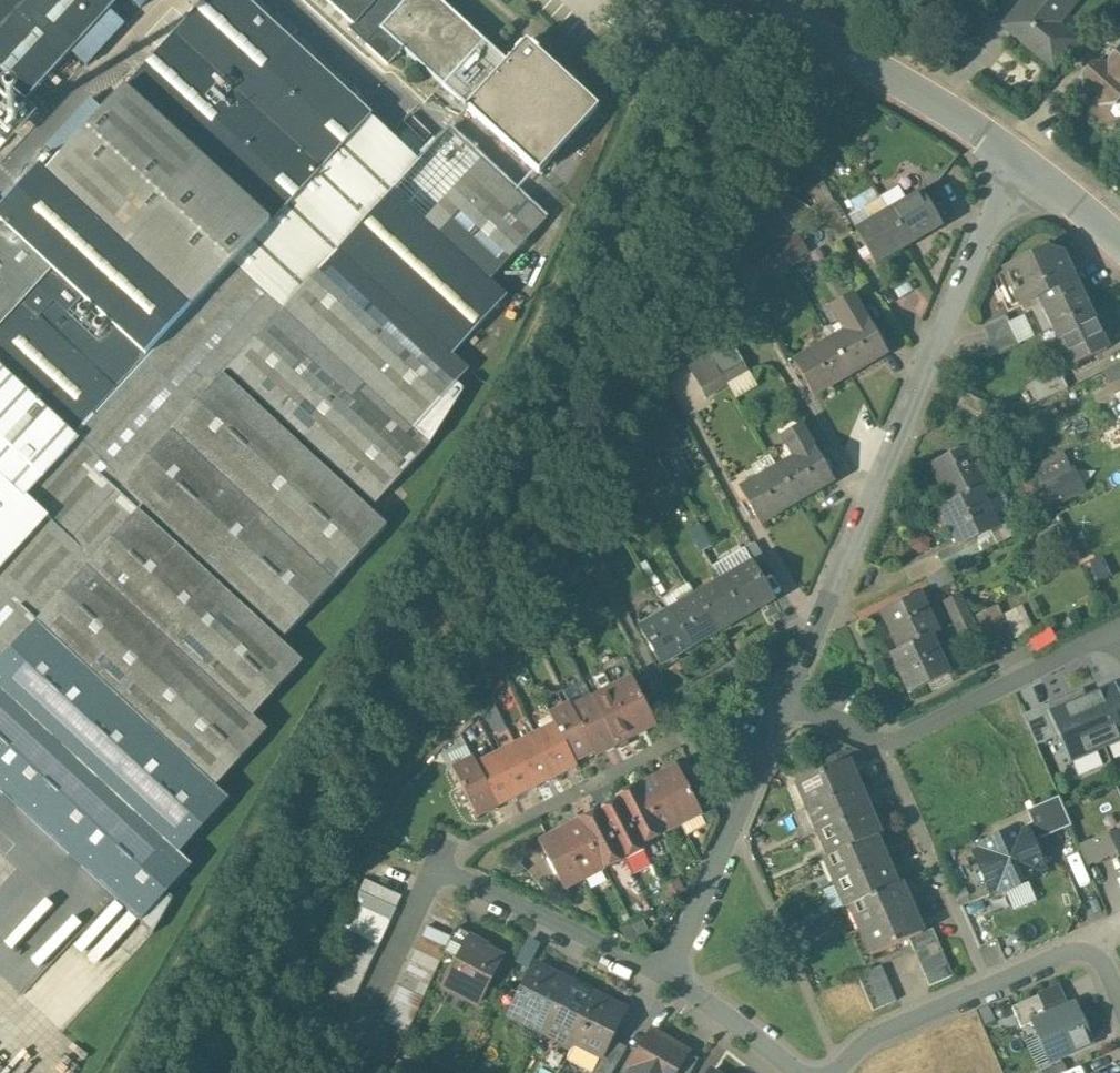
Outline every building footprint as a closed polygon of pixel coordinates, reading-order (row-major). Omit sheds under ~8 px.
[(115,0),(0,0),(0,124),(115,0)] [(269,221),(372,111),(250,0),(202,0),(123,87),(203,161),(269,221)] [(442,85),(483,39),(439,0),(329,0),(350,19),(351,32),(386,64),(402,48),(442,85)] [(1016,10),(1023,16),(1010,32),(1051,67),(1074,40),(1051,21),(1063,8),(1065,10),(1074,0),(1025,0),(1016,10)] [(442,85),(466,108),(507,61),(483,39),(442,85)] [(598,105),(524,41),(507,61),(466,108),(539,171),(598,105)] [(1107,63),(1091,64),(1081,75),(1082,92),(1098,106),(1115,104),(1119,99),(1119,47),(1107,63)] [(123,87),(44,170),(126,246),(203,161),(123,87)] [(36,618),(134,510),(141,502),(119,483),(219,373),(227,365),(421,156),(381,121),(372,111),(269,221),(189,305),(145,355),(114,389),(105,381),(64,426),(47,446),(8,487),(20,498),(43,519),(42,520),(0,566),(0,657),(36,618)] [(543,220),(446,129),(421,156),(227,365),(372,500),(427,442),(411,424),(466,370),(449,351),(504,294),(489,276),(543,220)] [(203,161),(126,246),(189,305),(269,221),(203,161)] [(50,268),(111,324),(145,355),(189,305),(126,246),(44,170),(36,163),(0,202),(0,224),(50,268)] [(898,186),(880,196),(889,212),(907,201),(898,186)] [(907,201),(889,212),(907,244),(940,225),(921,192),(907,201)] [(852,234),(833,202),(819,210),(837,243),(852,234)] [(889,212),(856,231),(875,263),(907,244),(889,212)] [(50,268),(0,224),(0,322),(50,268)] [(798,236),(777,248),(785,262),(806,249),(798,236)] [(777,248),(755,261),(763,275),(785,262),(777,248)] [(1048,249),(1004,270),(1021,304),(1038,296),(1036,289),(1070,273),(1061,253),(1048,249)] [(10,373),(64,426),(105,381),(35,316),(53,298),(97,340),(111,324),(50,268),(0,322),(0,385),(10,373)] [(1070,273),(1036,289),(1038,296),(1053,327),(1088,310),(1070,273)] [(114,389),(145,355),(111,324),(97,340),(53,298),(35,316),(105,381),(114,389)] [(1088,310),(1053,327),(1071,365),(1106,349),(1088,310)] [(1004,315),(982,326),(988,338),(981,341),(989,358),(1020,344),(1007,316),(1004,315)] [(865,319),(848,329),(849,331),(831,341),(850,374),(885,352),(865,319)] [(731,341),(710,354),(727,383),(748,370),(731,341)] [(831,341),(814,351),(813,350),(795,361),(815,395),(850,374),(831,341)] [(710,354),(688,367),(705,395),(727,383),(710,354)] [(1060,372),(1029,386),(1037,401),(1067,387),(1060,372)] [(10,373),(0,385),(0,402),(11,412),(3,420),(19,435),(26,427),(47,446),(64,426),(10,373)] [(382,525),(219,373),(119,483),(141,502),(283,631),(382,525)] [(986,403),(964,391),(956,405),(979,417),(986,403)] [(8,487),(47,446),(26,427),(19,435),(3,420),(11,412),(0,402),(0,481),(8,487)] [(660,416),(669,443),(690,436),(681,409),(660,416)] [(801,426),(782,437),(794,457),(813,446),(801,426)] [(794,457),(776,468),(796,501),(832,480),(813,446),(794,457)] [(986,486),(968,448),(931,466),(949,504),(978,490),(986,486)] [(776,468),(740,489),(760,522),(796,501),(776,468)] [(42,520),(43,519),(20,498),(8,487),(0,481),(0,566),(42,520)] [(949,504),(942,507),(952,527),(950,528),(959,546),(996,529),(978,490),(949,504)] [(300,661),(134,510),(36,618),(214,780),(264,729),(249,714),(300,661)] [(937,554),(903,570),(910,584),(943,568),(937,554)] [(752,563),(722,581),(742,615),(773,598),(752,563)] [(722,581),(696,596),(717,630),(742,615),(722,581)] [(919,595),(882,613),(891,632),(890,633),(898,650),(929,636),(937,632),(919,595)] [(717,630),(696,596),(670,611),(691,646),(717,630)] [(959,597),(945,603),(955,624),(969,617),(959,597)] [(997,604),(969,618),(980,640),(992,634),(994,638),(1010,630),(997,604)] [(670,611),(639,629),(660,663),(691,646),(670,611)] [(969,617),(955,624),(966,646),(980,640),(969,618),(969,617)] [(36,618),(0,657),(0,791),(138,919),(191,863),(176,848),(227,794),(214,780),(36,618)] [(898,650),(890,654),(898,671),(900,670),(911,692),(947,674),(929,636),(898,650)] [(656,726),(631,676),(610,687),(636,736),(656,726)] [(1078,700),(1101,754),(1119,746),(1119,707),(1111,686),(1078,700)] [(636,736),(610,687),(591,697),(616,746),(636,736)] [(616,746),(591,697),(571,707),(569,703),(594,752),(593,753),(595,757),(616,746)] [(1078,700),(1045,714),(1069,768),(1101,754),(1078,700)] [(594,752),(569,703),(549,713),(554,723),(576,767),(595,757),(593,753),(594,752)] [(1057,742),(1043,711),(1022,721),(1035,752),(1057,742)] [(554,723),(534,733),(556,777),(576,767),(554,723)] [(556,777),(534,733),(514,743),(537,787),(556,777)] [(537,787),(514,743),(495,753),(517,797),(537,787)] [(517,797),(495,753),(475,764),(497,807),(517,797)] [(475,764),(472,758),(451,768),(477,817),(497,807),(475,764)] [(858,785),(847,760),(803,779),(814,804),(858,785)] [(701,814),(676,765),(656,775),(681,825),(701,814)] [(681,825),(656,775),(636,786),(661,835),(681,825)] [(858,785),(814,804),(824,829),(868,810),(858,785)] [(661,835),(636,786),(616,796),(641,845),(661,835)] [(641,845),(616,796),(615,796),(617,800),(598,810),(624,859),(643,849),(641,845)] [(1058,801),(1026,815),(1032,828),(1028,829),(1036,846),(1071,831),(1058,801)] [(624,859),(598,810),(579,820),(604,869),(624,859)] [(868,810),(824,829),(835,853),(875,836),(879,834),(868,810)] [(604,869),(579,820),(559,830),(584,879),(604,869)] [(1119,879),(1119,823),(1099,832),(1119,879)] [(1028,829),(967,853),(988,903),(1048,879),(1028,829)] [(584,879),(559,830),(538,841),(564,890),(584,879)] [(835,853),(831,855),(841,879),(886,860),(875,836),(835,853)] [(886,860),(841,879),(852,904),(856,902),(896,885),(886,860)] [(401,895),(365,879),(359,891),(395,907),(401,895)] [(896,885),(856,902),(866,926),(910,907),(900,883),(896,885)] [(395,908),(359,891),(354,904),(390,920),(395,908)] [(390,920),(354,904),(349,916),(384,932),(390,920)] [(910,907),(866,926),(877,952),(908,938),(921,933),(910,907)] [(384,932),(349,916),(344,928),(379,944),(384,932)] [(455,927),(444,952),(457,959),(467,939),(470,941),(472,936),(455,927)] [(379,944),(344,928),(339,941),(351,946),(373,957),(373,956),(379,944)] [(921,933),(908,938),(914,950),(937,940),(932,928),(921,933)] [(445,948),(421,937),(416,949),(439,960),(445,948)] [(470,941),(467,939),(457,959),(461,970),(451,990),(477,1003),(501,957),(470,941)] [(937,940),(914,950),(929,985),(952,975),(937,940)] [(351,946),(329,994),(351,1004),(373,957),(351,946)] [(439,960),(416,949),(410,961),(434,972),(439,960)] [(410,961),(404,973),(428,984),(434,972),(410,961)] [(597,997),(534,965),(510,1014),(524,1021),(526,1018),(542,1026),(574,1042),(597,997)] [(881,965),(857,975),(872,1010),(896,1000),(881,965)] [(404,973),(399,985),(423,996),(428,984),(404,973)] [(422,997),(399,986),(393,998),(417,1008),(422,997)] [(1037,995),(1011,1006),(1021,1027),(1033,1022),(1032,1021),(1046,1015),(1037,995)] [(597,997),(574,1042),(572,1045),(599,1058),(623,1010),(597,997)] [(1046,1015),(1032,1021),(1033,1022),(1050,1061),(1091,1043),(1074,1003),(1046,1015)] [(542,1026),(526,1018),(524,1021),(519,1032),(536,1040),(536,1039),(542,1026)] [(574,1042),(542,1026),(536,1039),(538,1039),(541,1033),(545,1035),(546,1032),(572,1045),(574,1042)] [(651,1031),(628,1072),(675,1072),(688,1052),(651,1031)]
